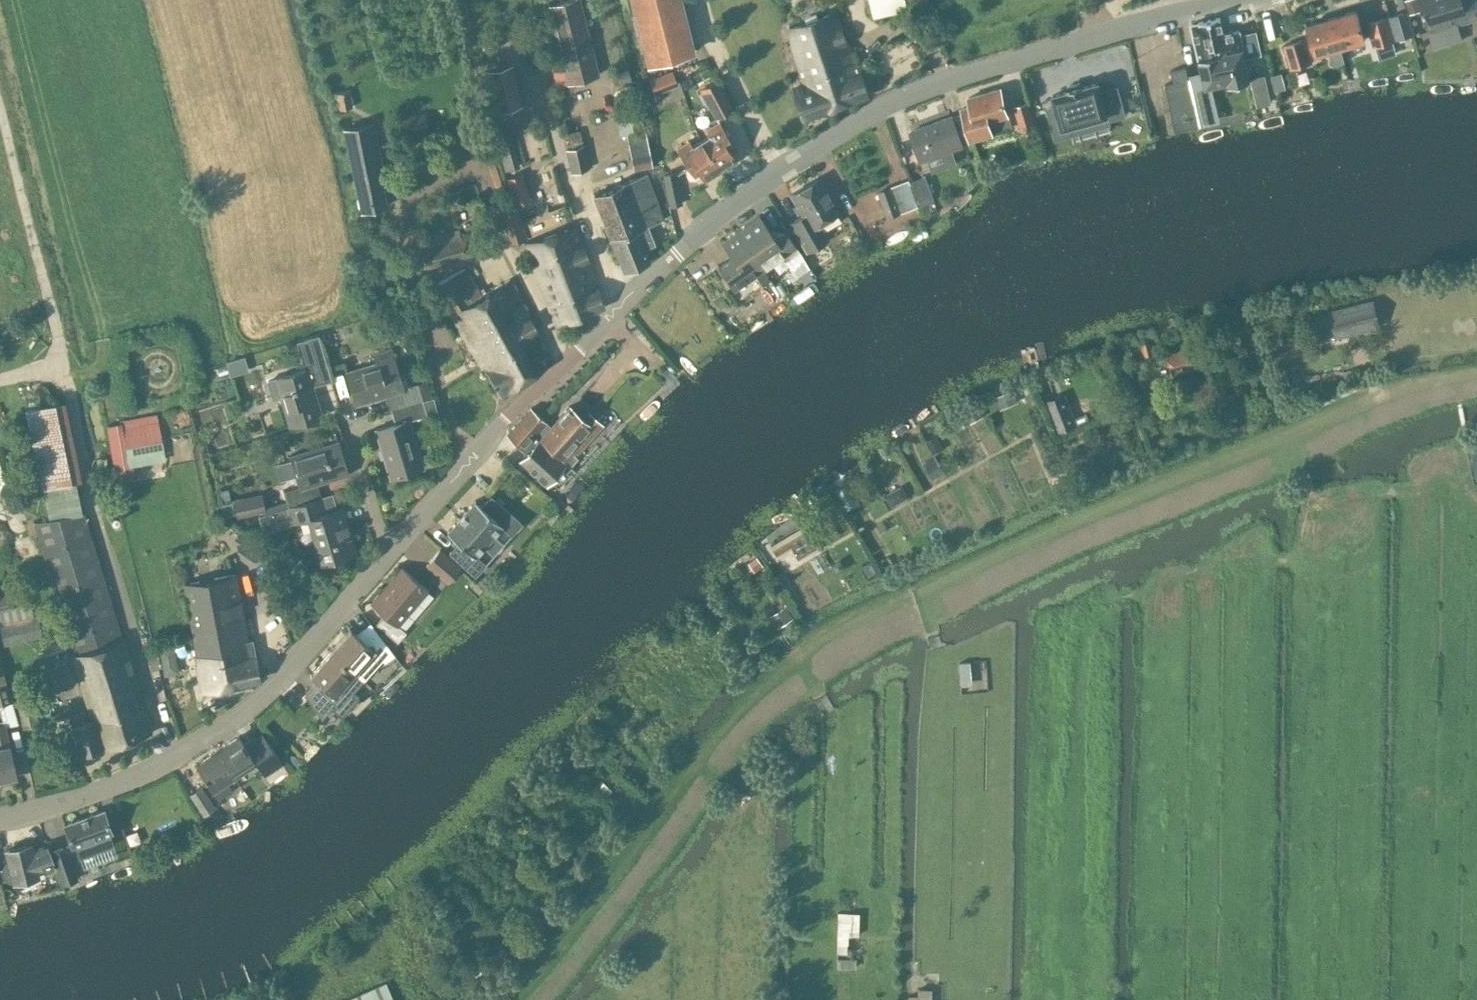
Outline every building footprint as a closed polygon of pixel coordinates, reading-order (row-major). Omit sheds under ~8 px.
[(547,4),(564,72),(597,64),(582,0),(563,0),(547,4)] [(648,60),(695,49),(683,0),(634,0),(648,60)] [(1408,9),(1409,14),(1420,11),(1418,0),(1405,0),(1408,9)] [(1427,20),(1430,32),(1476,18),(1476,1),(1476,0),(1420,0),(1427,20)] [(1333,16),(1341,46),(1342,46),(1366,38),(1357,8),(1333,16)] [(863,70),(859,71),(838,9),(788,26),(805,83),(795,86),(803,115),(870,95),(863,70)] [(1391,14),(1398,37),(1415,32),(1409,14),(1408,9),(1391,14)] [(1389,15),(1366,22),(1373,47),(1396,40),(1389,15)] [(1346,61),(1342,46),(1341,46),(1333,16),(1307,23),(1316,54),(1329,50),(1333,64),(1346,61)] [(1220,17),(1192,23),(1192,25),(1196,44),(1209,42),(1210,45),(1226,42),(1228,51),(1244,47),(1246,57),(1261,53),(1255,29),(1240,33),(1239,29),(1224,33),(1224,32),(1221,19),(1221,18),(1220,17)] [(1307,37),(1282,44),(1290,69),(1314,62),(1307,37)] [(1209,42),(1196,44),(1199,57),(1203,74),(1190,77),(1196,102),(1209,98),(1206,85),(1227,80),(1227,84),(1252,78),(1251,77),(1246,57),(1244,47),(1228,51),(1226,42),(1210,45),(1209,42)] [(512,63),(487,69),(497,112),(523,105),(512,63)] [(1165,82),(1172,114),(1175,130),(1199,125),(1195,109),(1189,77),(1186,66),(1171,69),(1173,81),(1165,82)] [(673,69),(649,78),(656,94),(679,85),(673,69)] [(719,78),(702,87),(716,115),(733,106),(719,78)] [(1101,91),(1098,82),(1082,86),(1081,85),(1069,88),(1069,90),(1053,94),(1056,105),(1048,107),(1057,137),(1072,132),(1070,125),(1106,115),(1107,119),(1124,114),(1117,87),(1101,91)] [(993,132),(989,118),(1009,112),(1001,86),(968,96),(970,104),(962,106),(972,139),(993,132)] [(348,90),(335,93),(339,109),(351,106),(348,90)] [(1014,106),(1021,128),(1022,131),(1036,127),(1028,101),(1014,106)] [(425,112),(402,116),(405,134),(429,129),(425,112)] [(921,160),(964,144),(953,114),(909,130),(921,160)] [(702,138),(721,169),(736,160),(730,149),(735,146),(719,120),(708,128),(711,132),(702,138)] [(385,172),(374,121),(342,128),(360,212),(388,206),(381,173),(385,172)] [(653,166),(645,131),(627,135),(634,170),(653,166)] [(511,133),(494,138),(499,153),(515,149),(511,133)] [(706,178),(721,169),(702,138),(693,144),(690,139),(679,146),(694,171),(700,168),(706,178)] [(590,168),(584,145),(565,149),(571,173),(590,168)] [(670,206),(683,203),(676,171),(664,174),(670,206)] [(664,218),(647,173),(594,193),(623,269),(648,260),(644,247),(655,243),(648,224),(664,218)] [(910,180),(919,205),(935,200),(925,175),(910,180)] [(818,177),(791,192),(803,215),(791,222),(806,248),(826,237),(818,221),(837,211),(818,177)] [(892,184),(892,185),(902,211),(919,205),(910,180),(909,178),(892,184)] [(902,211),(892,185),(878,190),(887,217),(902,212),(902,211)] [(465,203),(462,189),(448,193),(452,206),(465,203)] [(524,241),(513,204),(500,208),(512,244),(524,241)] [(739,228),(739,229),(765,261),(768,265),(783,254),(786,259),(799,250),(786,230),(776,237),(760,214),(739,228)] [(599,285),(577,224),(523,243),(547,302),(557,326),(602,306),(603,305),(597,285),(599,285)] [(733,289),(768,265),(765,261),(739,229),(721,241),(730,255),(716,264),(733,289)] [(462,238),(460,230),(419,241),(421,249),(417,250),(422,269),(473,255),(468,237),(462,238)] [(483,293),(466,267),(433,285),(481,368),(484,366),(496,388),(500,395),(515,385),(553,361),(532,317),(510,277),(483,293)] [(1373,299),(1315,313),(1321,341),(1380,327),(1381,327),(1374,298),(1373,299)] [(304,367),(266,379),(272,398),(281,395),(290,422),(321,413),(307,366),(326,361),(318,334),(296,340),(304,367)] [(1151,339),(1140,342),(1144,356),(1154,353),(1151,339)] [(1201,347),(1167,354),(1170,367),(1183,365),(1184,369),(1205,365),(1201,347)] [(376,361),(346,370),(356,404),(386,395),(390,409),(423,399),(422,399),(418,382),(404,386),(393,348),(374,354),(376,361)] [(428,379),(418,382),(422,399),(433,396),(428,379)] [(1013,389),(995,397),(1001,409),(1018,401),(1013,389)] [(434,396),(423,399),(427,415),(439,412),(434,396)] [(395,424),(376,429),(391,476),(422,467),(417,452),(408,421),(427,415),(423,399),(390,409),(395,424)] [(975,402),(964,409),(971,422),(982,415),(975,402)] [(531,407),(519,420),(547,445),(565,462),(575,470),(570,465),(577,456),(574,454),(585,442),(602,424),(588,411),(583,417),(569,405),(550,426),(546,422),(546,421),(531,407)] [(1071,408),(1051,416),(1057,432),(1077,424),(1071,408)] [(165,459),(156,413),(121,420),(129,465),(165,459)] [(519,420),(506,435),(526,453),(520,460),(546,483),(565,462),(547,445),(519,420)] [(1096,425),(1085,429),(1090,440),(1100,435),(1096,425)] [(1468,436),(1476,476),(1476,434),(1468,436)] [(935,436),(926,441),(933,453),(942,448),(935,436)] [(299,486),(284,490),(287,500),(289,505),(321,495),(317,484),(320,483),(349,474),(338,440),(289,455),(290,459),(296,477),(299,486)] [(37,473),(32,452),(22,454),(27,475),(37,473)] [(934,457),(923,462),(932,479),(943,473),(934,457)] [(46,519),(33,521),(75,654),(71,655),(91,719),(87,721),(84,712),(69,717),(81,754),(151,732),(152,732),(122,638),(83,512),(81,512),(75,481),(42,488),(41,488),(46,519)] [(848,484),(835,492),(846,509),(859,501),(848,484)] [(901,485),(885,494),(890,505),(907,496),(901,485)] [(265,510),(262,494),(234,500),(238,516),(265,510)] [(289,505),(286,506),(286,507),(292,524),(309,519),(322,561),(354,551),(341,508),(337,509),(326,513),(321,495),(289,505)] [(521,522),(490,495),(481,506),(474,500),(447,532),(458,542),(449,552),(475,575),(485,563),(475,554),(501,525),(511,533),(521,522)] [(802,523),(769,545),(775,554),(789,546),(797,558),(817,545),(802,523)] [(246,535),(236,550),(254,562),(264,547),(246,535)] [(460,568),(439,550),(427,564),(448,582),(460,568)] [(429,590),(401,566),(370,602),(384,614),(376,623),(397,641),(406,631),(399,625),(429,590)] [(780,572),(772,577),(783,597),(791,592),(780,572)] [(183,583),(193,639),(219,634),(217,623),(245,618),(236,573),(183,583)] [(7,594),(0,596),(0,629),(4,645),(44,636),(39,615),(33,616),(30,603),(10,608),(7,594)] [(785,605),(769,616),(777,628),(793,617),(785,605)] [(249,639),(245,618),(217,623),(219,634),(193,639),(197,664),(196,665),(202,692),(260,679),(252,638),(249,639)] [(350,629),(331,651),(364,680),(382,658),(385,660),(394,653),(377,631),(365,641),(356,632),(350,627),(349,628),(350,629)] [(173,643),(158,646),(161,661),(176,658),(174,650),(173,644),(173,643)] [(156,646),(147,649),(153,669),(162,667),(156,646)] [(319,686),(306,696),(321,717),(330,707),(341,716),(359,696),(353,692),(364,680),(331,651),(311,673),(310,672),(310,673),(316,678),(318,680),(317,682),(319,686)] [(970,661),(960,662),(961,682),(972,682),(970,661)] [(11,698),(2,665),(0,665),(0,701),(11,698)] [(40,724),(34,700),(18,704),(24,728),(40,724)] [(5,779),(4,777),(16,774),(4,723),(0,724),(0,780),(5,779)] [(239,735),(217,750),(234,775),(255,762),(264,775),(283,763),(268,741),(251,753),(239,735)] [(214,752),(196,764),(213,790),(234,776),(217,750),(214,752)] [(622,750),(614,760),(625,769),(633,759),(622,750)] [(215,807),(201,786),(190,793),(205,815),(215,807)] [(112,833),(104,809),(64,823),(73,847),(75,846),(79,858),(114,845),(110,834),(112,833)] [(38,877),(30,844),(7,850),(15,883),(38,877)] [(42,869),(55,865),(51,852),(50,852),(48,845),(35,849),(42,869)] [(66,846),(51,852),(55,865),(62,884),(78,878),(66,846)] [(856,912),(838,912),(837,952),(846,953),(846,934),(856,934),(856,912)] [(855,958),(836,957),(836,966),(855,967),(855,958)] [(341,999),(394,999),(385,980),(341,999)] [(909,995),(909,999),(931,999),(931,989),(918,989),(918,995),(909,995)]
